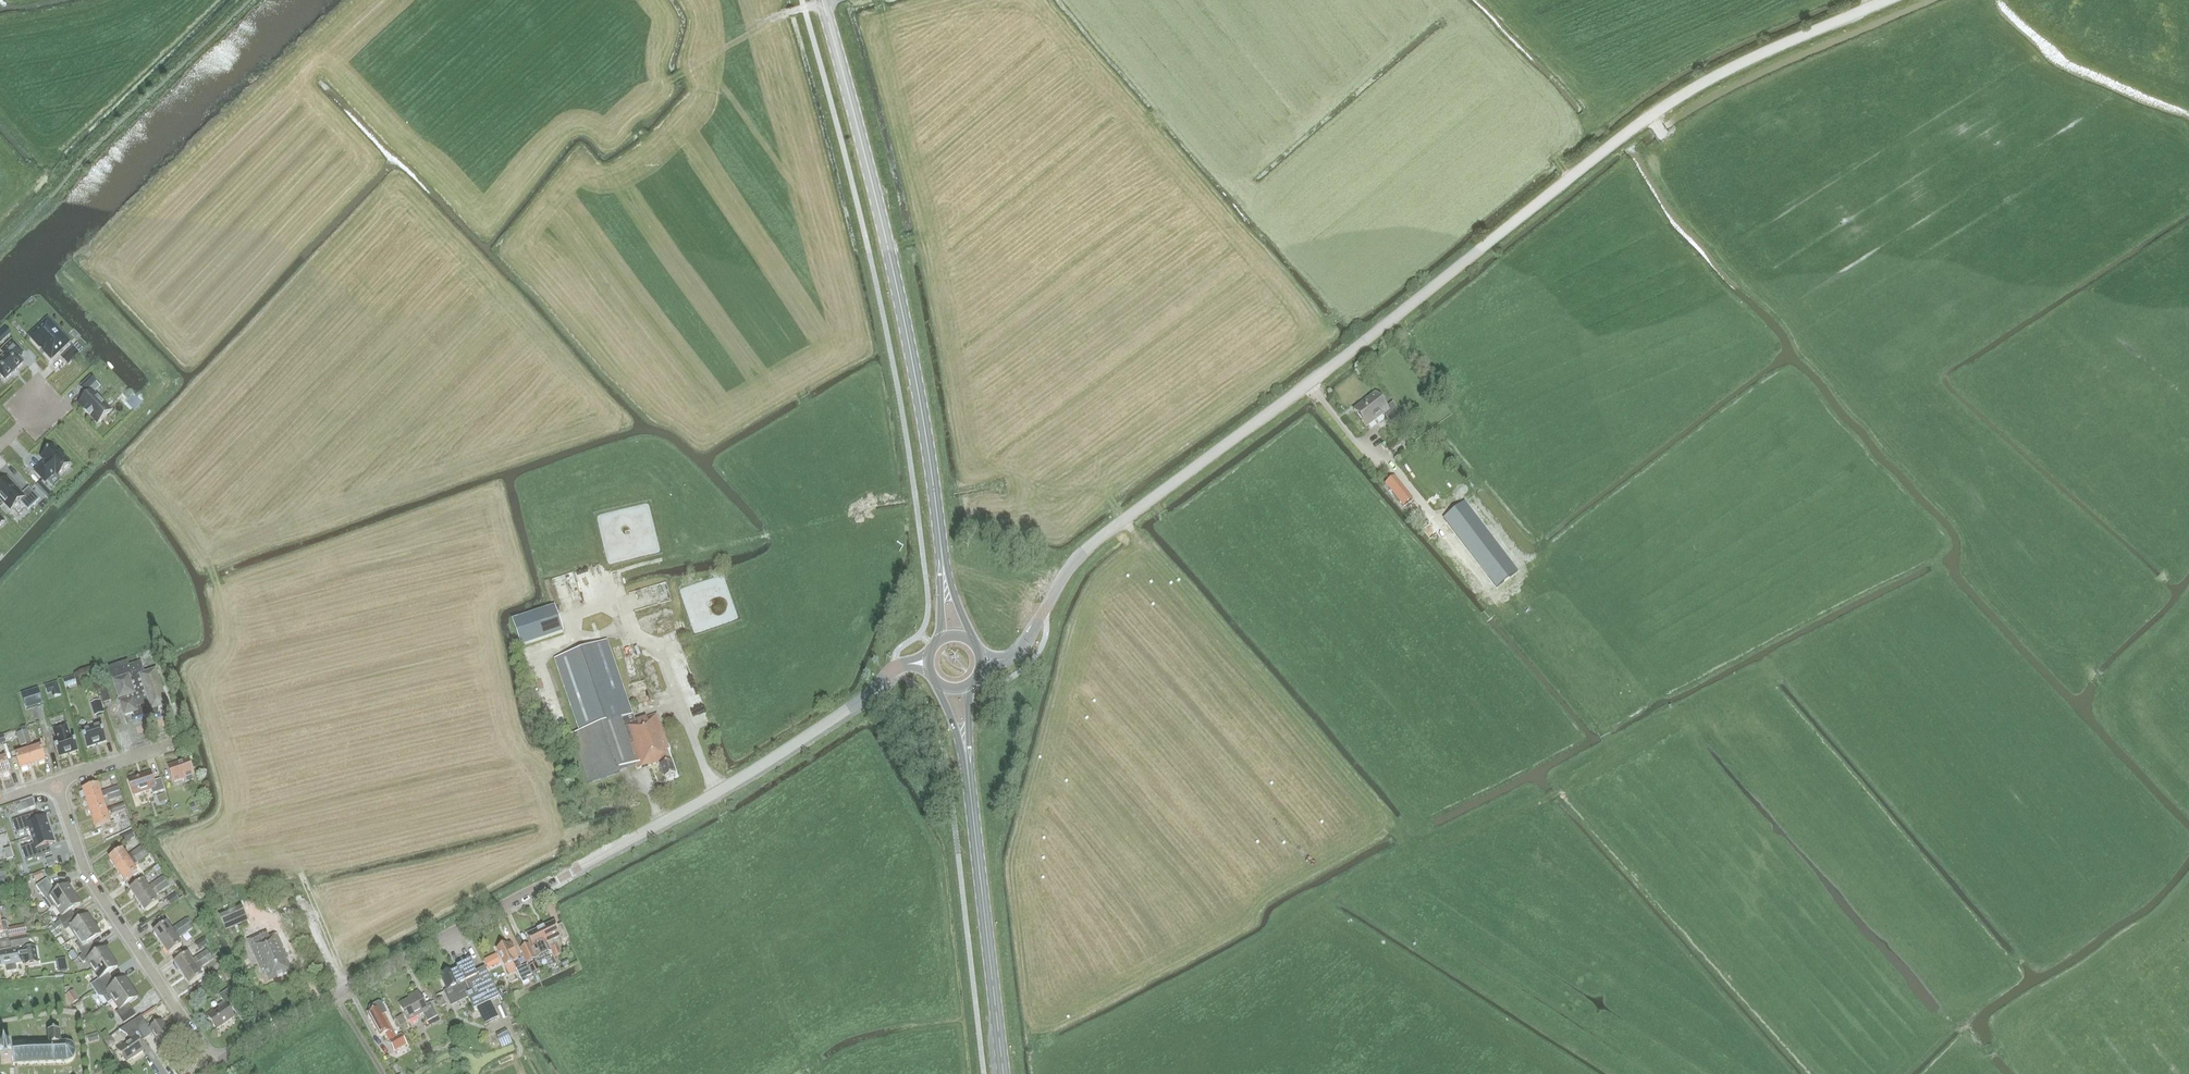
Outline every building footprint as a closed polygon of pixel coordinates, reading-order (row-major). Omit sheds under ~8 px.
[(48,319),(30,336),(51,359),(70,342),(48,319)] [(5,336),(10,331),(5,326),(1,331),(5,336)] [(19,357),(24,353),(12,340),(1,351),(4,355),(0,359),(0,375),(5,380),(24,363),(19,357)] [(82,348),(78,343),(74,347),(78,352),(82,348)] [(74,347),(66,355),(71,360),(79,353),(74,347)] [(85,412),(90,418),(91,417),(98,424),(111,411),(92,391),(90,389),(96,383),(91,377),(80,387),(87,396),(79,404),(85,411),(85,412)] [(1386,407),(1376,393),(1354,410),(1366,426),(1383,414),(1390,423),(1402,415),(1393,403),(1386,407)] [(46,462),(36,472),(45,482),(56,472),(58,475),(70,464),(53,446),(41,457),(46,462)] [(0,484),(0,497),(11,509),(20,501),(28,510),(40,499),(29,487),(21,494),(6,478),(0,484)] [(1402,506),(1412,499),(1398,481),(1389,488),(1402,506)] [(1518,571),(1465,502),(1444,518),(1497,587),(1518,571)] [(1433,527),(1421,513),(1413,519),(1424,533),(1433,527)] [(521,646),(563,632),(555,607),(513,621),(521,646)] [(572,735),(588,780),(636,764),(638,769),(648,765),(649,766),(659,763),(664,779),(676,775),(667,750),(669,749),(657,714),(635,722),(607,641),(555,659),(580,732),(572,735)] [(128,661),(109,668),(125,715),(133,713),(135,719),(132,719),(132,720),(144,716),(149,716),(160,717),(161,716),(158,716),(158,708),(167,705),(156,670),(145,673),(141,661),(129,665),(128,661)] [(75,674),(65,678),(67,686),(78,682),(75,674)] [(50,697),(63,693),(60,680),(47,684),(50,697)] [(104,704),(111,701),(107,687),(99,689),(104,704)] [(44,703),(39,688),(22,693),(27,708),(44,703)] [(104,713),(100,700),(91,703),(95,716),(104,713)] [(71,737),(67,725),(53,729),(57,742),(54,743),(59,757),(79,751),(74,736),(71,737)] [(107,742),(101,725),(81,731),(87,748),(107,742)] [(26,744),(31,742),(27,730),(22,732),(26,744)] [(26,744),(22,732),(17,734),(21,745),(26,744)] [(28,751),(33,766),(46,762),(41,746),(33,749),(31,742),(26,744),(28,750),(28,751)] [(21,770),(33,766),(28,751),(16,755),(21,770)] [(10,773),(5,758),(0,760),(0,777),(10,773)] [(193,775),(188,760),(169,766),(174,782),(186,778),(188,782),(194,780),(192,776),(193,775)] [(154,781),(151,772),(128,780),(133,795),(151,789),(153,794),(165,790),(161,779),(154,781)] [(118,786),(100,792),(98,785),(83,790),(87,803),(102,798),(107,796),(120,792),(118,786)] [(107,796),(109,802),(122,797),(120,792),(107,796)] [(19,812),(35,807),(32,798),(21,802),(21,804),(21,805),(17,806),(19,812)] [(87,803),(91,815),(106,810),(106,809),(102,798),(87,803)] [(106,810),(91,815),(95,828),(101,826),(104,832),(116,828),(114,821),(111,822),(108,815),(126,810),(124,803),(106,809),(106,810)] [(38,813),(13,821),(17,834),(29,830),(32,837),(51,830),(46,817),(40,819),(38,813)] [(140,821),(138,814),(132,816),(134,823),(140,821)] [(34,844),(22,848),(26,861),(52,853),(49,845),(55,843),(51,830),(32,837),(34,844)] [(123,843),(135,838),(132,831),(120,836),(123,843)] [(142,846),(127,856),(123,850),(109,859),(117,870),(145,851),(142,846)] [(4,850),(7,860),(13,858),(10,848),(4,850)] [(138,872),(133,866),(148,855),(145,851),(117,870),(124,881),(138,872)] [(46,860),(49,868),(56,866),(53,857),(46,860)] [(40,871),(33,874),(36,880),(43,877),(40,871)] [(138,901),(166,882),(163,877),(148,887),(144,881),(130,890),(138,901)] [(47,879),(36,886),(45,899),(44,901),(50,910),(45,913),(46,913),(56,906),(74,894),(67,885),(56,892),(47,879)] [(169,886),(166,882),(138,901),(145,912),(158,903),(154,896),(169,886)] [(170,906),(179,900),(175,893),(166,899),(170,906)] [(80,904),(74,894),(56,906),(63,916),(59,918),(60,920),(62,924),(73,917),(69,911),(80,904)] [(290,906),(287,898),(282,900),(284,908),(290,906)] [(226,930),(247,921),(240,905),(219,915),(226,930)] [(77,922),(73,917),(62,924),(64,926),(66,930),(72,939),(76,937),(94,925),(88,915),(77,922)] [(0,919),(0,933),(3,932),(8,931),(9,938),(26,935),(25,925),(9,928),(7,923),(5,921),(1,922),(0,919)] [(161,943),(190,924),(187,919),(171,929),(167,923),(154,932),(161,943)] [(554,922),(540,928),(547,943),(548,942),(555,957),(561,954),(557,945),(556,945),(553,940),(559,937),(562,941),(569,938),(562,924),(556,927),(554,922)] [(193,929),(190,924),(161,943),(168,954),(182,945),(177,939),(193,929)] [(83,955),(90,950),(94,947),(90,942),(101,934),(94,925),(76,937),(83,946),(79,949),(83,954),(83,955)] [(61,933),(58,928),(52,933),(55,938),(61,933)] [(527,935),(538,958),(551,951),(547,943),(540,928),(527,935)] [(288,958),(277,934),(269,938),(266,931),(248,940),(263,973),(265,972),(270,982),(291,971),(286,959),(288,958)] [(28,936),(0,941),(0,951),(29,946),(28,936)] [(199,950),(208,944),(204,938),(195,944),(199,950)] [(536,958),(529,943),(520,948),(527,962),(536,958)] [(522,967),(511,944),(508,946),(507,944),(505,945),(504,944),(502,945),(500,946),(499,947),(499,948),(497,949),(505,967),(513,963),(523,983),(528,980),(526,977),(532,974),(527,964),(522,967)] [(6,966),(7,972),(17,970),(16,965),(23,963),(25,962),(26,965),(39,963),(36,947),(23,949),(24,954),(21,954),(20,950),(13,951),(0,953),(0,967),(6,966)] [(94,955),(90,950),(83,955),(83,954),(79,957),(83,963),(87,960),(93,969),(111,958),(105,948),(94,955)] [(182,974),(210,955),(207,950),(192,961),(188,954),(174,963),(182,974)] [(73,960),(78,957),(74,951),(69,954),(73,960)] [(214,960),(210,955),(182,974),(189,985),(203,976),(198,970),(214,960)] [(95,991),(110,980),(107,975),(118,967),(111,958),(93,969),(99,979),(95,982),(90,985),(95,991)] [(475,972),(473,969),(474,968),(471,961),(448,972),(447,971),(442,974),(443,975),(441,976),(448,991),(452,988),(457,998),(466,994),(471,991),(466,982),(477,977),(475,972)] [(540,971),(536,962),(529,966),(533,974),(540,971)] [(475,972),(477,977),(466,982),(471,991),(466,994),(474,1009),(477,1007),(485,1023),(499,1017),(491,1001),(500,997),(485,967),(475,972)] [(232,980),(226,970),(221,972),(227,982),(232,980)] [(114,1000),(131,988),(125,978),(114,986),(110,980),(95,991),(98,996),(103,997),(108,1004),(114,1000)] [(138,997),(131,988),(114,1000),(120,1009),(116,1012),(124,1023),(134,1016),(127,1005),(138,997)] [(216,1029),(234,1017),(227,1006),(236,1001),(228,989),(219,995),(224,1002),(218,1005),(221,1009),(215,1013),(213,1011),(207,1015),(216,1029)] [(80,999),(74,990),(66,995),(71,1004),(80,999)] [(507,994),(503,995),(500,990),(497,992),(502,1001),(509,998),(507,994)] [(425,1006),(418,992),(409,996),(410,999),(400,1004),(408,1021),(423,1013),(429,1025),(440,1020),(431,1003),(425,1006)] [(446,1004),(443,997),(436,1000),(440,1007),(446,1004)] [(369,1009),(371,1012),(368,1013),(380,1037),(385,1034),(389,1041),(394,1051),(407,1045),(402,1035),(397,1037),(384,1014),(387,1013),(381,1003),(379,1002),(370,1007),(369,1009)] [(138,1028),(145,1039),(153,1034),(158,1041),(155,1043),(159,1049),(174,1039),(162,1021),(150,1029),(145,1022),(138,1028)] [(140,1043),(145,1039),(138,1028),(131,1032),(136,1038),(125,1046),(123,1044),(117,1048),(126,1062),(144,1050),(140,1043)] [(509,1035),(506,1029),(496,1034),(499,1040),(509,1035)] [(61,1045),(61,1032),(49,1033),(50,1045),(12,1047),(12,1051),(0,1051),(1,1064),(13,1063),(13,1065),(62,1063),(67,1063),(69,1062),(70,1062),(71,1061),(72,1060),(73,1059),(74,1058),(74,1057),(75,1056),(75,1055),(75,1053),(75,1052),(75,1051),(74,1049),(73,1048),(72,1047),(71,1046),(70,1045),(69,1045),(68,1045),(67,1044),(66,1044),(65,1044),(61,1045)] [(500,1044),(494,1032),(489,1035),(494,1047),(500,1044)] [(89,1045),(100,1042),(97,1033),(87,1035),(89,1045)] [(115,1042),(111,1036),(105,1040),(109,1046),(115,1042)]
